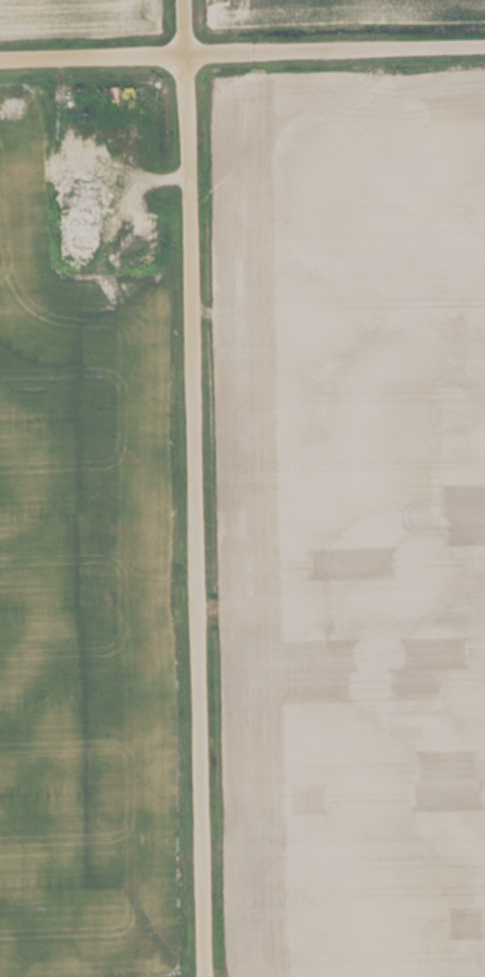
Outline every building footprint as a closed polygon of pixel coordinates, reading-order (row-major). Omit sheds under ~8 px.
[(98,259),(98,202),(69,202),(69,259),(98,259)]
